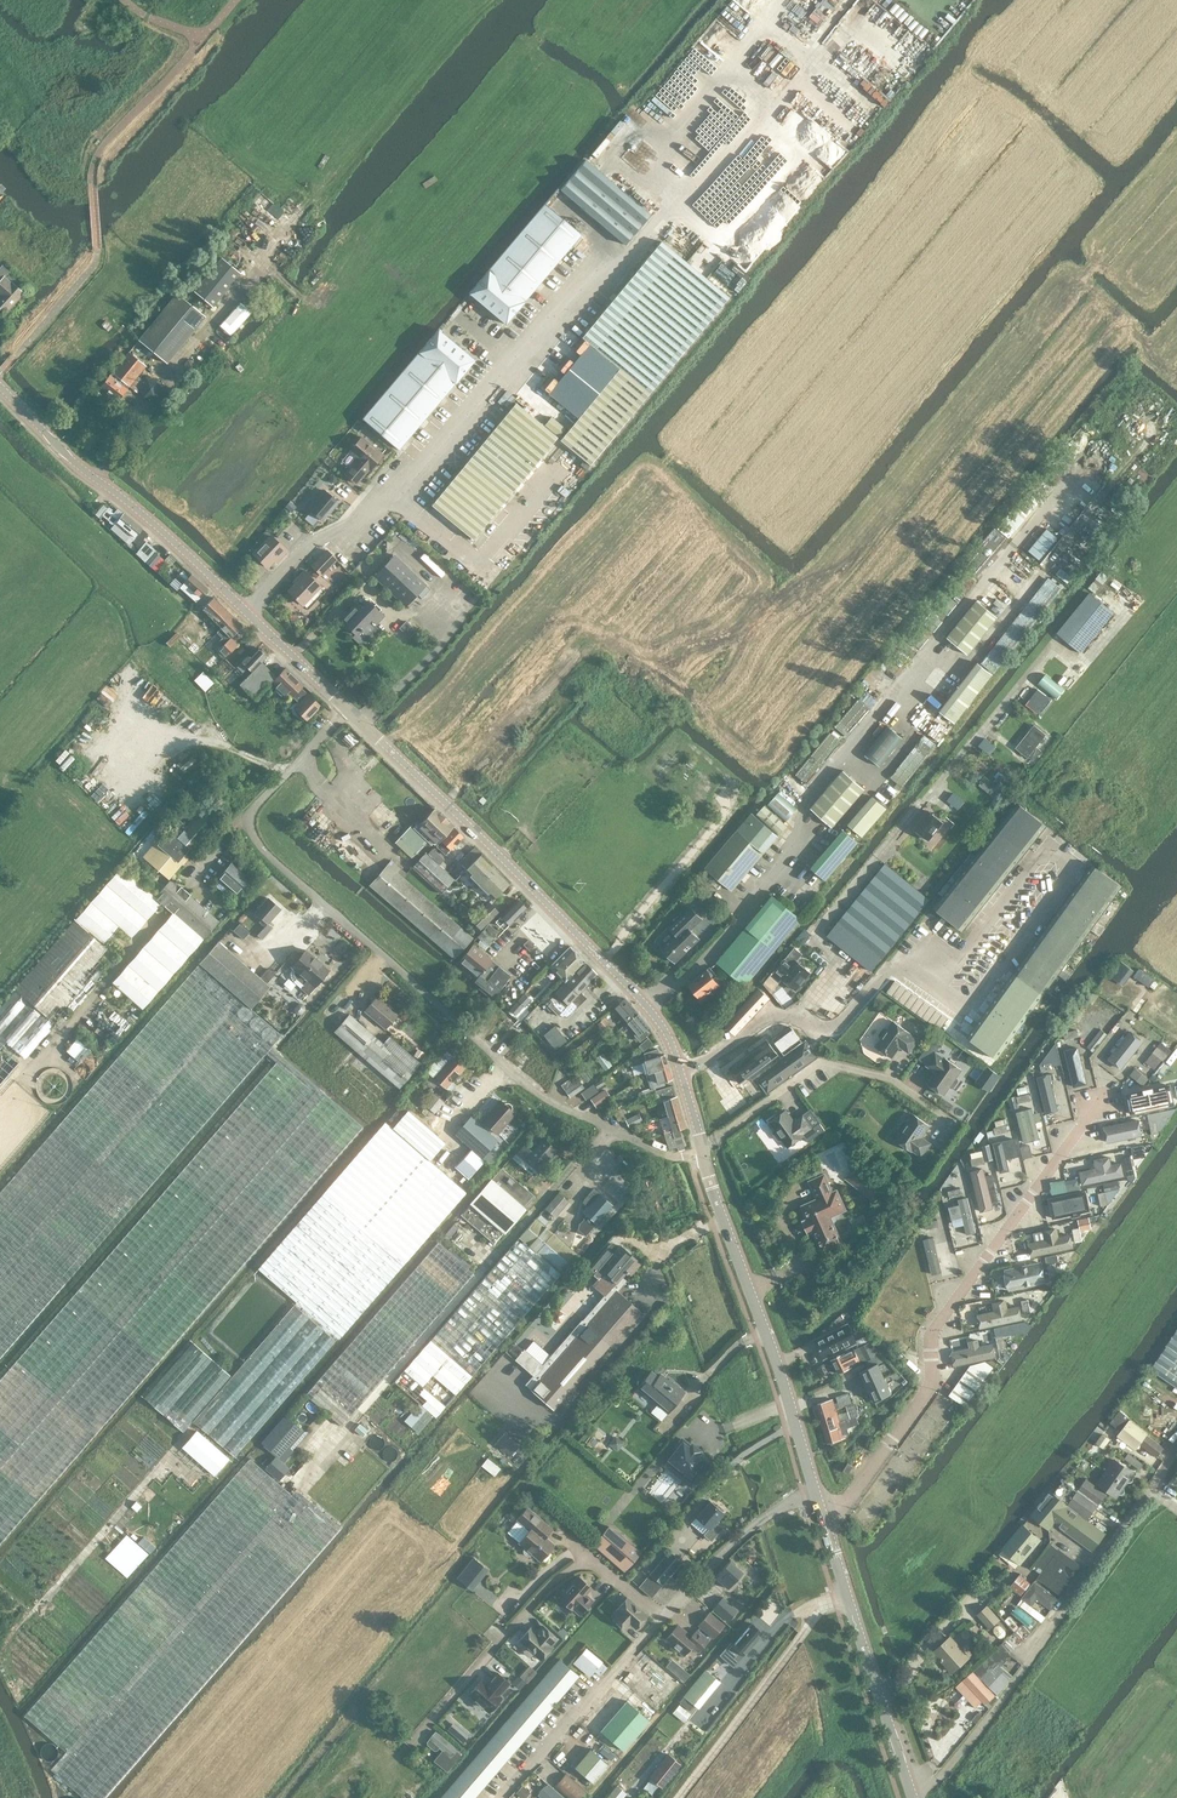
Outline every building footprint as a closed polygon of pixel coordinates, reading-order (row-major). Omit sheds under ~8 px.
[(818,3),(824,11),(833,5),(829,0),(821,0),(818,3)] [(650,214),(585,160),(560,189),(625,244),(650,214)] [(797,181),(787,189),(796,201),(806,193),(797,181)] [(505,324),(581,234),(545,203),(469,293),(505,324)] [(590,465),(715,313),(728,297),(661,241),(582,337),(619,368),(586,408),(560,440),(590,465)] [(215,310),(246,276),(228,260),(197,294),(215,310)] [(12,282),(11,283),(4,277),(8,272),(1,265),(0,266),(0,294),(1,294),(0,295),(0,310),(3,313),(23,292),(12,282)] [(167,362),(205,316),(177,292),(138,339),(167,362)] [(242,323),(252,312),(240,301),(219,325),(231,335),(239,327),(241,329),(244,325),(242,323)] [(398,449),(474,360),(438,329),(362,419),(398,449)] [(140,378),(141,375),(139,373),(146,366),(129,352),(109,375),(100,387),(117,400),(127,389),(129,386),(137,392),(140,391),(138,386),(143,380),(140,378)] [(499,401),(508,407),(515,396),(506,389),(499,401)] [(473,539),(557,437),(516,403),(431,505),(473,539)] [(564,428),(551,417),(545,425),(558,436),(564,428)] [(370,469),(383,455),(375,448),(374,447),(362,437),(349,452),(360,461),(358,464),(355,462),(345,474),(356,483),(369,468),(370,469)] [(315,499),(307,508),(321,519),(327,512),(328,513),(338,502),(324,491),(316,500),(315,499)] [(148,533),(124,513),(119,518),(108,508),(102,515),(114,524),(120,529),(116,533),(121,537),(124,533),(127,535),(123,540),(130,545),(134,541),(141,547),(146,541),(143,539),(148,533)] [(279,558),(286,551),(270,536),(253,553),(267,567),(277,556),(279,558)] [(147,559),(155,550),(150,546),(142,555),(147,559)] [(321,574),(336,559),(327,550),(312,566),(321,574)] [(427,584),(395,554),(373,576),(405,607),(427,584)] [(303,604),(320,586),(304,571),(297,579),(299,580),(289,591),(303,604)] [(1096,593),(1109,577),(1101,571),(1088,587),(1096,593)] [(208,589),(192,574),(184,582),(180,587),(196,602),(208,589)] [(1089,594),(1057,634),(1081,653),(1113,613),(1089,594)] [(214,598),(202,609),(221,628),(217,632),(223,637),(219,641),(223,645),(216,651),(224,659),(238,644),(237,644),(231,637),(242,626),(214,598)] [(977,600),(947,638),(957,646),(967,654),(997,617),(977,600)] [(355,604),(340,620),(356,635),(353,638),(363,648),(381,629),(376,624),(384,616),(368,601),(361,609),(355,604)] [(192,628),(200,620),(193,613),(187,619),(188,620),(186,623),(192,628)] [(410,636),(417,629),(407,620),(401,626),(410,636)] [(212,635),(204,627),(198,634),(205,642),(212,635)] [(261,661),(267,656),(265,654),(266,653),(262,649),(261,650),(259,648),(255,652),(252,649),(246,655),(247,656),(237,667),(242,672),(247,667),(251,671),(239,684),(254,698),(271,681),(276,676),(261,661)] [(224,678),(234,667),(225,659),(215,669),(224,678)] [(978,662),(939,712),(954,724),(993,674),(978,662)] [(307,696),(299,689),(303,684),(286,668),(273,681),(277,685),(276,687),(284,695),(286,693),(291,698),(294,694),(302,702),(295,709),(307,719),(320,705),(309,695),(307,696)] [(214,683),(203,671),(194,680),(205,691),(214,683)] [(1051,700),(1038,690),(1026,706),(1039,716),(1051,700)] [(134,718),(109,695),(99,706),(125,729),(134,718)] [(848,735),(872,708),(860,698),(837,725),(848,735)] [(939,714),(892,777),(905,787),(952,723),(939,714)] [(1028,758),(1028,757),(1037,747),(1047,735),(1034,725),(1015,748),(1028,758)] [(880,766),(903,738),(888,726),(865,754),(880,766)] [(830,731),(800,772),(812,781),(842,739),(830,731)] [(986,736),(980,744),(990,753),(997,746),(986,736)] [(1034,761),(1042,751),(1037,747),(1028,757),(1034,761)] [(432,806),(382,758),(367,774),(368,775),(364,779),(385,799),(389,795),(417,822),(432,806)] [(843,770),(811,808),(832,827),(865,789),(843,770)] [(1000,788),(1006,780),(1000,774),(993,782),(985,776),(980,782),(998,797),(1003,791),(1000,788)] [(1003,791),(1010,783),(1006,780),(1000,788),(1003,791)] [(1058,788),(1051,798),(1063,806),(1069,796),(1058,788)] [(954,791),(948,799),(960,808),(966,800),(954,791)] [(797,808),(779,792),(766,806),(785,822),(797,808)] [(862,836),(886,808),(873,796),(848,825),(862,836)] [(963,930),(1046,826),(1017,803),(934,907),(963,930)] [(787,826),(765,805),(757,813),(779,834),(787,826)] [(191,851),(211,827),(207,823),(212,817),(202,808),(190,822),(191,824),(188,828),(181,823),(172,833),(175,835),(152,862),(168,877),(186,856),(183,854),(188,848),(191,851)] [(434,809),(415,829),(434,847),(453,827),(434,809)] [(928,840),(942,822),(928,811),(914,828),(928,840)] [(737,830),(705,869),(732,890),(764,852),(778,835),(752,813),(737,830)] [(406,827),(393,841),(415,863),(425,853),(429,848),(406,827)] [(445,855),(461,837),(463,835),(454,827),(436,846),(445,855)] [(825,880),(858,842),(844,830),(811,868),(825,880)] [(433,847),(428,852),(440,862),(444,857),(433,847)] [(510,882),(482,853),(482,854),(475,847),(460,862),(467,868),(465,870),(493,899),(510,882)] [(454,879),(425,853),(415,863),(412,867),(441,893),(454,879)] [(473,938),(403,877),(406,873),(391,860),(370,885),(446,950),(455,958),(457,955),(458,956),(473,938)] [(871,971),(929,899),(885,863),(827,935),(871,971)] [(248,881),(229,864),(217,879),(236,895),(248,881)] [(1043,994),(1121,886),(1092,864),(1013,973),(1043,994)] [(102,964),(94,957),(105,945),(116,955),(162,902),(156,897),(121,866),(15,989),(0,1007),(0,1088),(55,1024),(59,1028),(69,1016),(62,1010),(102,964)] [(219,920),(194,899),(195,899),(171,879),(156,897),(162,902),(166,905),(173,912),(203,939),(219,920)] [(219,901),(224,896),(216,889),(207,898),(217,907),(221,902),(219,901)] [(702,919),(717,904),(706,895),(704,898),(703,896),(691,908),(702,919)] [(745,985),(801,919),(773,895),(717,962),(745,985)] [(268,923),(280,909),(268,898),(255,913),(262,918),(259,921),(265,926),(257,935),(262,939),(272,927),(268,923)] [(509,925),(525,909),(526,908),(517,899),(495,922),(496,924),(497,923),(500,926),(505,920),(509,925)] [(480,930),(499,912),(490,902),(471,920),(480,930)] [(699,939),(691,930),(702,919),(691,908),(670,928),(676,934),(662,949),(675,962),(699,939)] [(142,1009),(203,939),(173,912),(112,982),(142,1009)] [(245,937),(251,931),(241,921),(235,927),(245,937)] [(490,926),(487,931),(486,931),(494,937),(496,939),(500,934),(490,926)] [(797,937),(804,943),(813,933),(806,927),(797,937)] [(494,937),(486,931),(487,931),(483,928),(477,937),(488,946),(494,937)] [(534,946),(528,939),(523,944),(529,951),(534,946)] [(270,986),(218,941),(199,963),(251,1008),(270,986)] [(491,960),(492,960),(473,944),(459,960),(478,976),(491,960)] [(565,982),(576,971),(585,962),(570,946),(549,967),(562,979),(565,982)] [(794,947),(775,971),(783,977),(781,978),(782,978),(796,990),(805,978),(810,972),(796,961),(802,954),(794,947)] [(308,994),(329,970),(306,950),(301,956),(294,950),(285,961),(307,980),(301,987),(308,994)] [(492,999),(510,975),(491,960),(478,976),(474,981),(480,986),(478,988),(492,999)] [(1121,984),(1131,969),(1121,961),(1110,976),(1121,984)] [(592,979),(597,973),(585,962),(576,971),(588,983),(587,983),(590,986),(594,981),(592,979)] [(251,1008),(199,963),(0,1191),(0,1358),(281,1035),(251,1008)] [(270,981),(277,971),(268,965),(261,975),(270,981)] [(1155,988),(1160,981),(1140,967),(1135,975),(1155,988)] [(719,985),(713,978),(716,975),(710,968),(689,984),(696,992),(696,995),(697,997),(700,997),(701,999),(719,985)] [(586,997),(580,991),(587,983),(588,983),(576,971),(565,982),(562,979),(542,1000),(557,1015),(573,998),(580,1004),(586,997)] [(1043,994),(1013,973),(1006,983),(1035,1005),(1043,994)] [(892,997),(901,985),(895,981),(886,992),(892,997)] [(1035,1005),(1006,983),(998,994),(1028,1016),(1035,1005)] [(898,1001),(907,989),(901,985),(892,997),(898,1001)] [(736,1034),(770,998),(759,988),(725,1025),(736,1034)] [(904,1005),(912,993),(907,989),(898,1001),(904,1005)] [(113,1048),(144,1013),(121,993),(90,1029),(113,1048)] [(910,1009),(918,998),(912,993),(904,1005),(910,1009)] [(1028,1016),(998,994),(990,1005),(1020,1027),(1028,1016)] [(398,1013),(377,996),(365,1011),(385,1028),(398,1013)] [(638,1014),(624,998),(618,1003),(616,1001),(608,1007),(613,1014),(617,1011),(627,1023),(638,1014)] [(916,1014),(924,1002),(918,998),(910,1009),(916,1014)] [(516,1014),(525,1006),(519,1000),(511,1009),(516,1014)] [(922,1018),(930,1006),(924,1002),(916,1014),(922,1018)] [(1020,1027),(990,1005),(982,1016),(1012,1037),(1020,1027)] [(927,1022),(936,1010),(930,1006),(922,1018),(927,1022)] [(933,1026),(942,1014),(936,1010),(927,1022),(933,1026)] [(420,1063),(389,1036),(383,1043),(349,1014),(334,1031),(354,1048),(399,1088),(420,1063)] [(645,1029),(648,1026),(638,1014),(627,1023),(636,1033),(633,1035),(639,1042),(649,1034),(645,1029)] [(939,1030),(948,1019),(942,1014),(933,1026),(939,1030)] [(608,1022),(602,1015),(595,1020),(601,1027),(608,1022)] [(1012,1037),(982,1016),(974,1027),(1004,1048),(1012,1037)] [(918,1040),(909,1034),(910,1032),(893,1021),(887,1030),(885,1028),(883,1029),(879,1034),(880,1037),(881,1038),(875,1046),(891,1058),(900,1046),(909,1052),(918,1040)] [(782,1033),(774,1039),(785,1054),(793,1048),(801,1042),(790,1027),(782,1033)] [(996,1059),(1004,1048),(974,1027),(966,1037),(996,1059)] [(566,1040),(559,1030),(547,1040),(555,1049),(566,1040)] [(1078,1037),(1076,1030),(1063,1033),(1065,1040),(1078,1037)] [(1132,1030),(1109,1057),(1122,1067),(1145,1040),(1132,1030)] [(643,1051),(653,1043),(648,1038),(638,1046),(643,1051)] [(757,1045),(727,1069),(738,1083),(773,1056),(775,1054),(764,1040),(762,1041),(757,1045)] [(767,1093),(817,1057),(806,1040),(780,1059),(782,1062),(758,1080),(767,1093)] [(1065,1049),(1075,1084),(1097,1078),(1091,1057),(1083,1059),(1080,1045),(1065,1049)] [(271,1047),(266,1053),(276,1062),(0,1379),(0,1543),(363,1126),(271,1047)] [(1167,1055),(1157,1047),(1152,1052),(1163,1061),(1167,1055)] [(668,1066),(664,1054),(660,1056),(658,1049),(643,1053),(645,1060),(643,1060),(647,1073),(648,1073),(668,1066)] [(612,1064),(603,1053),(596,1058),(605,1070),(612,1064)] [(955,1078),(961,1069),(945,1058),(944,1059),(935,1053),(927,1065),(935,1071),(927,1083),(943,1095),(949,1086),(951,1087),(953,1087),(957,1081),(957,1079),(955,1078)] [(526,1063),(533,1069),(539,1061),(532,1056),(526,1063)] [(443,1070),(432,1083),(442,1092),(465,1067),(454,1057),(443,1070)] [(1054,1069),(1053,1062),(1040,1065),(1041,1072),(1054,1069)] [(434,1063),(419,1080),(428,1087),(432,1083),(443,1070),(434,1063)] [(671,1079),(668,1066),(648,1073),(652,1088),(664,1084),(663,1081),(671,1079)] [(1144,1084),(1150,1077),(1136,1066),(1131,1073),(1144,1084)] [(1046,1113),(1059,1110),(1051,1072),(1038,1075),(1046,1113)] [(990,1073),(979,1088),(987,1094),(998,1078),(990,1073)] [(565,1090),(579,1080),(575,1075),(561,1085),(565,1090)] [(570,1097),(584,1087),(579,1080),(565,1090),(570,1097)] [(585,1099),(597,1091),(593,1084),(580,1093),(585,1099)] [(657,1102),(663,1100),(668,1115),(681,1112),(676,1096),(675,1096),(672,1085),(652,1091),(650,1087),(641,1090),(643,1096),(655,1093),(657,1102)] [(596,1106),(610,1097),(605,1090),(591,1099),(596,1106)] [(434,1113),(444,1102),(434,1093),(424,1104),(434,1113)] [(1031,1100),(1029,1093),(1017,1096),(1016,1096),(1016,1097),(1018,1103),(1031,1100)] [(497,1134),(515,1113),(511,1110),(504,1103),(500,1100),(482,1120),(497,1134)] [(1041,1122),(1037,1106),(1017,1111),(1025,1141),(1041,1137),(1038,1123),(1041,1122)] [(445,1142),(408,1110),(392,1128),(430,1160),(445,1142)] [(803,1134),(812,1128),(803,1116),(794,1122),(786,1110),(770,1122),(776,1130),(774,1132),(774,1134),(778,1139),(780,1140),(782,1138),(788,1147),(804,1136),(803,1134)] [(685,1127),(681,1112),(668,1115),(672,1130),(672,1131),(671,1131),(673,1138),(674,1138),(681,1136),(679,1129),(685,1127)] [(628,1127),(642,1120),(638,1113),(625,1120),(628,1127)] [(921,1137),(923,1135),(930,1125),(913,1114),(907,1123),(906,1122),(904,1122),(900,1128),(900,1130),(902,1131),(896,1140),(912,1151),(913,1150),(922,1156),(930,1144),(921,1137)] [(470,1116),(455,1133),(482,1158),(498,1140),(470,1116)] [(1139,1117),(1105,1125),(1109,1142),(1143,1133),(1139,1117)] [(1159,1133),(1156,1120),(1149,1121),(1151,1134),(1159,1133)] [(430,1160),(392,1128),(385,1122),(257,1269),(296,1302),(186,1429),(191,1433),(198,1425),(234,1457),(337,1338),(339,1339),(466,1192),(430,1160)] [(1008,1132),(1006,1125),(994,1128),(993,1128),(994,1128),(995,1135),(1008,1132)] [(676,1146),(674,1138),(673,1138),(671,1131),(672,1131),(672,1130),(664,1133),(669,1148),(676,1146)] [(681,1136),(674,1138),(676,1146),(678,1151),(685,1148),(681,1136)] [(1008,1157),(1020,1154),(1016,1136),(983,1144),(987,1160),(996,1158),(999,1171),(1011,1168),(1008,1157)] [(536,1171),(555,1149),(543,1138),(532,1151),(525,1144),(516,1154),(536,1171)] [(1024,1157),(1033,1155),(1032,1143),(1022,1144),(1024,1157)] [(1134,1146),(1134,1156),(1146,1155),(1145,1145),(1134,1146)] [(472,1149),(456,1166),(468,1177),(484,1160),(472,1149)] [(1083,1182),(1125,1176),(1123,1161),(1113,1162),(1112,1155),(1095,1157),(1097,1167),(1081,1169),(1083,1182)] [(985,1163),(984,1156),(971,1159),(972,1166),(985,1163)] [(1133,1169),(1131,1156),(1123,1157),(1126,1170),(1133,1169)] [(1001,1206),(994,1172),(987,1174),(985,1166),(972,1169),(980,1210),(1001,1206)] [(501,1167),(460,1215),(494,1244),(535,1196),(518,1182),(516,1180),(501,1167)] [(884,1190),(863,1174),(855,1167),(846,1178),(875,1201),(884,1190)] [(837,1214),(846,1210),(837,1190),(832,1192),(824,1174),(809,1181),(817,1199),(801,1206),(808,1220),(805,1222),(809,1231),(812,1230),(822,1252),(842,1243),(833,1223),(834,1222),(835,1222),(835,1221),(836,1220),(837,1219),(837,1218),(837,1217),(837,1216),(837,1215),(837,1214)] [(1054,1193),(1083,1186),(1080,1175),(1051,1182),(1054,1193)] [(962,1195),(961,1188),(948,1191),(949,1198),(962,1195)] [(596,1223),(612,1205),(593,1189),(584,1200),(589,1204),(583,1212),(587,1215),(596,1223)] [(1085,1191),(1046,1197),(1049,1220),(1084,1215),(1083,1209),(1088,1208),(1085,1191)] [(1108,1205),(1105,1192),(1098,1193),(1101,1206),(1108,1205)] [(555,1216),(568,1201),(558,1193),(545,1208),(555,1216)] [(960,1202),(949,1205),(953,1219),(964,1216),(968,1233),(977,1231),(969,1195),(959,1197),(960,1202)] [(854,1225),(867,1219),(864,1212),(851,1218),(854,1225)] [(585,1235),(596,1223),(587,1215),(579,1224),(578,1229),(585,1235)] [(1090,1216),(1079,1218),(1081,1230),(1092,1228),(1090,1216)] [(577,1254),(536,1218),(520,1237),(561,1273),(577,1254)] [(939,1226),(938,1219),(925,1222),(925,1223),(926,1229),(939,1226)] [(1082,1240),(1079,1227),(1072,1229),(1075,1242),(1082,1240)] [(934,1236),(924,1238),(933,1273),(943,1271),(934,1236)] [(474,1372),(561,1273),(520,1237),(433,1336),(474,1372)] [(347,1430),(474,1284),(471,1281),(478,1272),(440,1239),(305,1394),(347,1430)] [(639,1264),(635,1260),(636,1259),(620,1245),(609,1257),(603,1252),(588,1269),(598,1277),(603,1271),(616,1282),(625,1272),(627,1271),(631,1274),(639,1264)] [(1004,1269),(1010,1290),(1048,1279),(1042,1258),(1004,1269)] [(1057,1276),(1054,1263),(1047,1265),(1050,1278),(1057,1276)] [(616,1282),(603,1271),(598,1277),(588,1269),(586,1267),(580,1274),(605,1295),(616,1282)] [(614,1349),(644,1315),(617,1291),(587,1325),(530,1390),(553,1409),(609,1345),(614,1349)] [(1031,1312),(1028,1299),(1021,1301),(1024,1314),(1031,1312)] [(848,1325),(815,1341),(823,1357),(856,1342),(848,1325)] [(1166,1345),(1167,1346),(1151,1369),(1176,1388),(1176,1330),(1166,1345)] [(1006,1348),(1003,1335),(996,1336),(999,1349),(1006,1348)] [(435,1417),(474,1372),(433,1336),(394,1382),(419,1404),(405,1420),(412,1426),(426,1410),(435,1417)] [(873,1354),(868,1344),(857,1350),(862,1360),(873,1354)] [(853,1359),(849,1351),(844,1353),(848,1361),(853,1359)] [(851,1367),(848,1361),(844,1353),(831,1360),(838,1373),(851,1367)] [(952,1396),(968,1405),(993,1364),(976,1354),(952,1396)] [(878,1364),(861,1371),(868,1386),(884,1378),(878,1364)] [(667,1411),(684,1391),(674,1382),(672,1384),(660,1374),(658,1377),(651,1371),(638,1387),(667,1411)] [(884,1378),(868,1386),(874,1401),(891,1393),(884,1378)] [(852,1403),(849,1392),(836,1396),(838,1402),(834,1403),(836,1408),(852,1403)] [(836,1408),(834,1403),(833,1399),(817,1404),(822,1419),(838,1414),(836,1408)] [(856,1415),(853,1405),(847,1407),(850,1417),(856,1415)] [(1140,1426),(1120,1410),(1110,1422),(1121,1431),(1128,1421),(1130,1422),(1138,1428),(1140,1426)] [(841,1426),(840,1421),(838,1414),(822,1419),(820,1420),(824,1432),(841,1426)] [(847,1427),(859,1423),(856,1416),(840,1421),(841,1426),(844,1434),(849,1433),(847,1427)] [(278,1455),(301,1429),(289,1418),(266,1444),(278,1455)] [(1145,1434),(1138,1428),(1130,1422),(1126,1427),(1126,1428),(1119,1438),(1135,1450),(1142,1440),(1141,1440),(1145,1434)] [(845,1438),(844,1434),(841,1426),(824,1432),(828,1443),(845,1438)] [(228,1458),(196,1431),(182,1447),(214,1475),(228,1458)] [(520,1444),(509,1436),(505,1432),(495,1444),(510,1456),(520,1444)] [(609,1442),(618,1449),(625,1440),(617,1433),(609,1442)] [(1112,1441),(1103,1434),(1097,1442),(1103,1447),(1105,1444),(1107,1446),(1112,1441)] [(1164,1448),(1147,1435),(1141,1444),(1157,1456),(1164,1448)] [(676,1450),(669,1459),(696,1481),(708,1466),(707,1465),(706,1466),(702,1462),(702,1461),(701,1460),(704,1457),(698,1452),(698,1451),(699,1450),(698,1449),(693,1445),(692,1444),(691,1445),(690,1446),(682,1439),(674,1448),(676,1450)] [(523,1443),(509,1462),(522,1472),(536,1452),(523,1443)] [(1146,1464),(1139,1456),(1132,1451),(1126,1461),(1139,1470),(1146,1464)] [(496,1474),(502,1467),(488,1456),(482,1464),(496,1474)] [(275,1473),(284,1464),(276,1457),(268,1466),(275,1473)] [(340,1527),(296,1488),(291,1494),(250,1458),(99,1631),(81,1651),(25,1715),(66,1751),(51,1769),(84,1797),(103,1797),(211,1675),(224,1660),(238,1644),(340,1527)] [(1131,1475),(1133,1472),(1116,1460),(1098,1483),(1116,1496),(1118,1493),(1118,1494),(1119,1494),(1121,1495),(1122,1495),(1123,1494),(1124,1494),(1124,1493),(1124,1492),(1125,1492),(1125,1491),(1125,1490),(1125,1489),(1124,1489),(1124,1488),(1123,1487),(1122,1487),(1126,1482),(1127,1482),(1128,1483),(1129,1483),(1130,1483),(1131,1482),(1132,1482),(1132,1481),(1133,1481),(1133,1480),(1133,1479),(1133,1478),(1133,1477),(1132,1476),(1131,1475)] [(848,1473),(853,1466),(848,1463),(843,1470),(848,1473)] [(1087,1520),(1107,1493),(1086,1478),(1068,1503),(1066,1505),(1087,1520)] [(1052,1490),(1030,1516),(1049,1531),(1056,1522),(1093,1550),(1105,1534),(1087,1520),(1066,1505),(1068,1503),(1052,1490)] [(709,1529),(723,1512),(710,1500),(696,1517),(709,1529)] [(545,1536),(552,1528),(527,1507),(517,1519),(529,1530),(519,1542),(540,1561),(554,1544),(545,1536)] [(1020,1562),(1039,1539),(1023,1525),(1003,1548),(1020,1562)] [(594,1544),(593,1544),(624,1571),(640,1553),(609,1526),(601,1535),(594,1544)] [(1051,1543),(1033,1568),(1039,1572),(1035,1577),(1061,1596),(1078,1573),(1082,1566),(1051,1543)] [(670,1575),(681,1562),(669,1551),(649,1574),(662,1584),(670,1575)] [(456,1578),(471,1590),(483,1577),(475,1571),(481,1564),(473,1557),(456,1578)] [(728,1588),(742,1572),(729,1560),(715,1577),(728,1588)] [(679,1583),(691,1570),(681,1562),(670,1575),(679,1583)] [(651,1597),(662,1584),(649,1574),(638,1586),(651,1597)] [(1018,1593),(1021,1596),(1030,1584),(1020,1576),(1019,1575),(1010,1587),(1018,1593)] [(586,1596),(586,1594),(591,1588),(578,1576),(559,1598),(571,1609),(573,1608),(579,1614),(592,1600),(592,1599),(591,1601),(586,1596)] [(1030,1584),(1021,1596),(1032,1604),(1036,1598),(1051,1609),(1059,1598),(1033,1580),(1030,1584)] [(647,1615),(627,1597),(616,1610),(618,1612),(613,1618),(624,1629),(630,1622),(635,1628),(647,1615)] [(723,1597),(714,1609),(728,1621),(738,1609),(723,1597)] [(998,1619),(987,1606),(978,1614),(989,1627),(998,1619)] [(709,1612),(698,1626),(712,1638),(724,1624),(709,1612)] [(743,1655),(762,1632),(752,1623),(732,1646),(743,1655)] [(551,1645),(557,1638),(542,1625),(536,1632),(530,1627),(519,1640),(526,1646),(524,1648),(523,1650),(524,1652),(527,1655),(530,1656),(532,1655),(533,1653),(540,1659),(552,1647),(551,1645)] [(698,1651),(708,1639),(696,1630),(691,1636),(677,1625),(665,1639),(684,1654),(691,1646),(698,1651)] [(1030,1633),(1023,1625),(1009,1637),(1017,1645),(1030,1633)] [(968,1657),(950,1637),(934,1652),(952,1672),(968,1657)] [(1004,1660),(1012,1652),(1002,1643),(973,1669),(981,1678),(987,1672),(989,1674),(990,1673),(993,1677),(1001,1669),(1000,1668),(1002,1666),(1004,1660)] [(586,1650),(575,1662),(590,1675),(594,1670),(600,1675),(606,1667),(597,1660),(586,1650)] [(658,1656),(653,1663),(661,1670),(660,1672),(660,1674),(663,1677),(660,1680),(668,1686),(678,1674),(658,1656)] [(547,1672),(567,1689),(579,1675),(559,1658),(547,1672)] [(698,1708),(720,1682),(705,1669),(683,1696),(698,1708)] [(997,1694),(1012,1676),(1013,1675),(1006,1670),(1002,1671),(1001,1669),(993,1677),(990,1673),(989,1674),(987,1672),(981,1678),(997,1694)] [(990,1690),(973,1670),(956,1687),(976,1707),(982,1701),(989,1708),(998,1698),(995,1695),(990,1690)] [(499,1695),(509,1683),(497,1672),(487,1684),(481,1679),(468,1694),(475,1700),(473,1702),(473,1705),(477,1708),(480,1708),(482,1706),(488,1712),(501,1697),(499,1695)] [(535,1687),(555,1703),(567,1689),(547,1672),(535,1687)] [(523,1701),(542,1717),(555,1703),(535,1687),(523,1701)] [(511,1715),(530,1731),(542,1717),(523,1701),(511,1715)] [(647,1720),(625,1701),(599,1732),(621,1751),(647,1720)] [(691,1713),(679,1704),(673,1712),(684,1721),(691,1713)] [(499,1729),(518,1746),(530,1731),(511,1715),(499,1729)] [(448,1728),(463,1741),(469,1734),(454,1721),(448,1728)] [(487,1743),(506,1760),(518,1746),(499,1729),(487,1743)] [(463,1753),(435,1731),(427,1742),(427,1745),(434,1750),(437,1750),(439,1748),(442,1750),(433,1760),(447,1772),(463,1753)] [(39,1752),(48,1760),(57,1750),(48,1742),(39,1752)] [(475,1757),(494,1774),(506,1760),(487,1743),(475,1757)] [(609,1764),(590,1748),(574,1767),(593,1783),(609,1764)] [(661,1786),(680,1764),(668,1754),(650,1777),(661,1786)] [(475,1757),(463,1771),(482,1788),(494,1774),(475,1757)] [(979,1768),(966,1772),(969,1781),(982,1777),(979,1768)] [(465,1797),(473,1797),(482,1788),(463,1771),(451,1785),(465,1797)] [(565,1773),(554,1786),(568,1797),(579,1797),(586,1791),(565,1773)] [(451,1785),(440,1797),(465,1797),(451,1785)] [(627,1793),(617,1785),(606,1797),(623,1797),(627,1793)] [(552,1787),(542,1797),(564,1797),(552,1787)]
